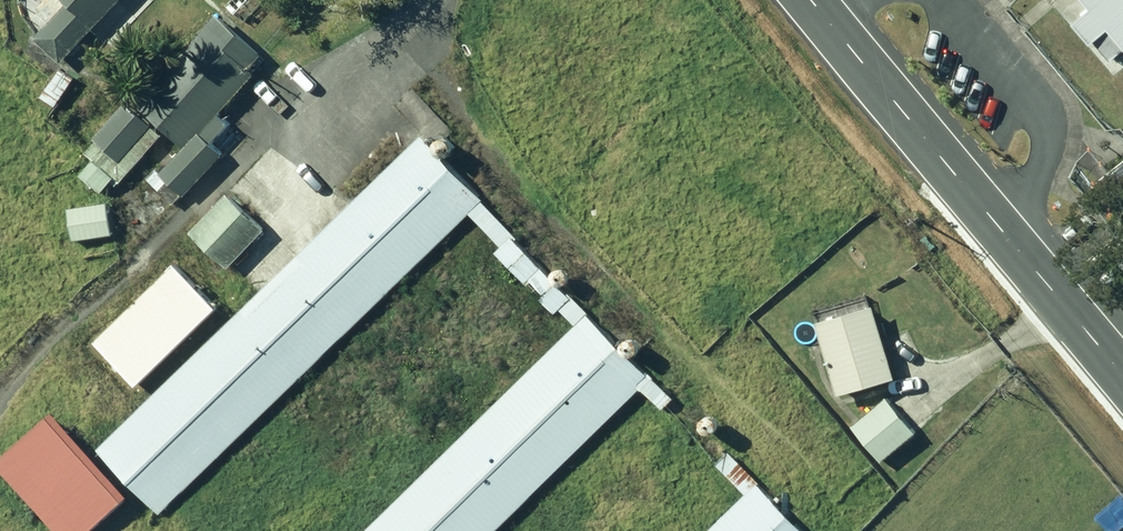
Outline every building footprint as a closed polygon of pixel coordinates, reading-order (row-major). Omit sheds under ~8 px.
[(34,37),(58,61),(118,0),(65,0),(68,3),(34,37)] [(247,21),(267,0),(233,0),(229,4),(247,21)] [(1108,61),(1121,50),(1122,52),(1122,0),(1077,0),(1087,11),(1072,25),(1090,45),(1092,43),(1108,61)] [(163,173),(187,195),(226,152),(215,141),(232,122),(222,114),(259,73),(253,67),(266,53),(221,12),(139,101),(188,145),(163,173)] [(42,97),(55,107),(76,77),(62,68),(42,97)] [(84,175),(103,191),(117,176),(122,181),(165,134),(129,102),(96,138),(100,141),(90,152),(98,159),(84,175)] [(484,200),(486,199),(424,135),(100,449),(161,511),(472,210),(584,325),(371,530),(490,530),(636,389),(660,413),(674,400),(590,313),(592,310),(572,290),(570,293),(518,239),(520,237),(484,200)] [(1114,181),(1122,191),(1122,174),(1114,181)] [(195,231),(230,265),(268,227),(233,192),(195,231)] [(72,207),(76,238),(113,233),(109,202),(72,207)] [(221,289),(242,308),(293,254),(273,235),(221,289)] [(817,322),(839,396),(896,380),(875,306),(865,309),(862,300),(847,304),(850,313),(817,322)] [(857,426),(884,460),(919,433),(890,398),(857,426)] [(59,530),(90,530),(125,499),(50,415),(0,460),(0,465),(59,530)] [(714,466),(742,494),(704,530),(801,530),(726,454),(714,466)]
